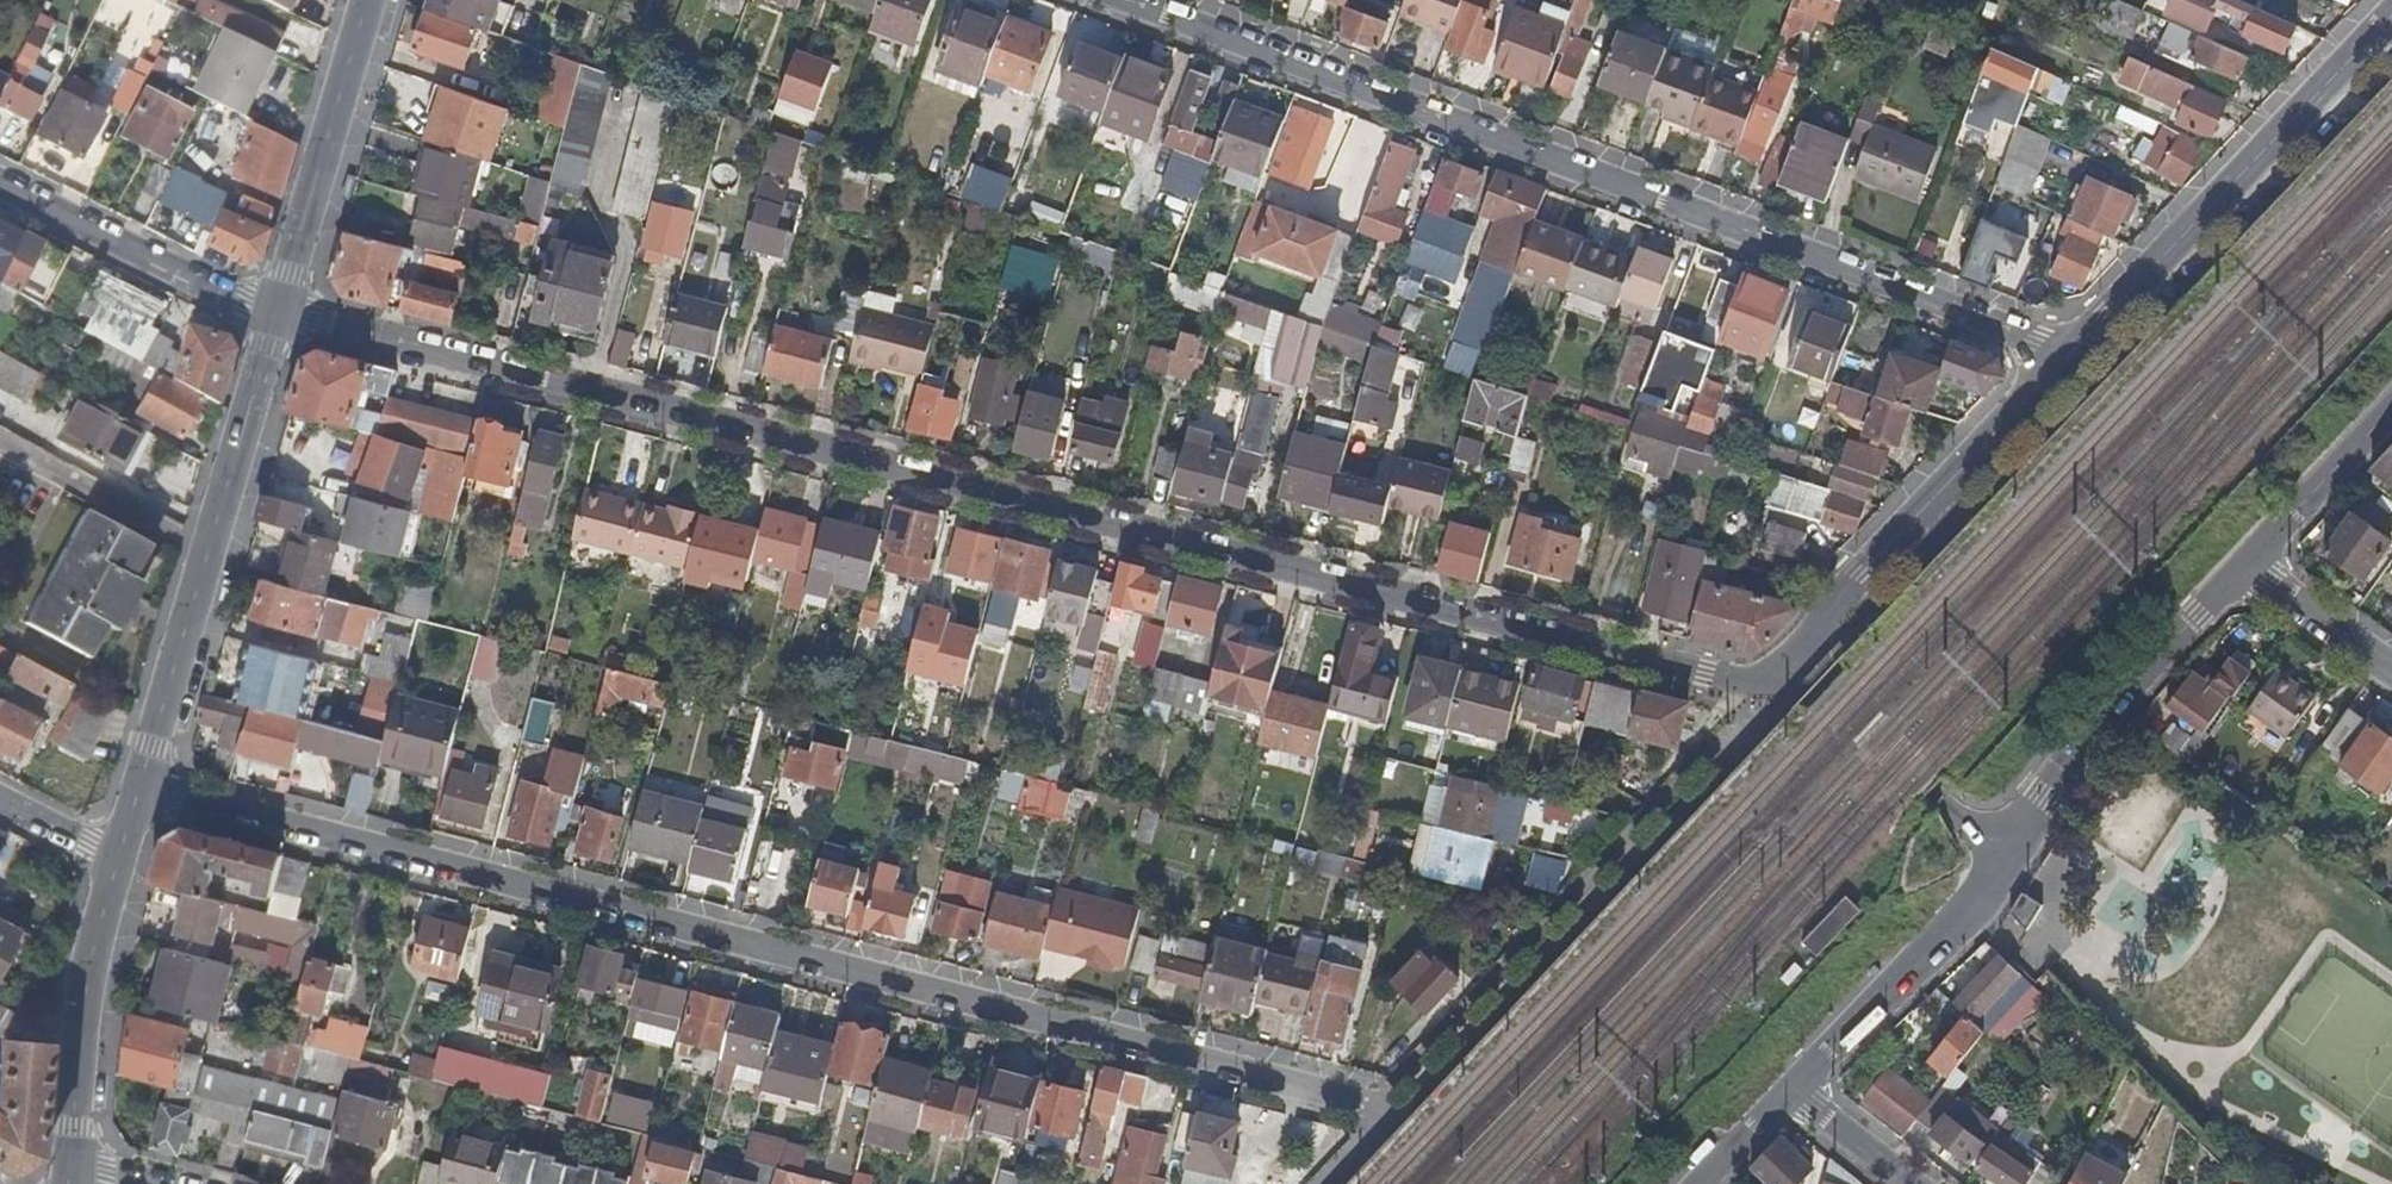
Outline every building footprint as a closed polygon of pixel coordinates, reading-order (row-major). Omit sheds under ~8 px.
[(291,0),(259,0),(285,12),(291,0)] [(475,27),(503,37),(514,3),(505,0),(435,0),(431,12),(475,27)] [(798,8),(802,0),(774,0),(798,8)] [(883,0),(846,0),(878,12),(883,0)] [(872,29),(915,45),(932,0),(883,0),(878,12),(872,29)] [(1345,9),(1347,10),(1339,32),(1380,47),(1393,11),(1364,0),(1349,0),(1345,9)] [(1463,0),(1406,0),(1400,17),(1438,30),(1436,34),(1449,39),(1456,21),(1462,4),(1463,0)] [(1772,53),(1783,57),(1792,33),(1796,31),(1802,11),(1831,22),(1839,0),(1791,0),(1772,53)] [(1927,12),(1931,0),(1893,0),(1927,12)] [(2165,14),(2202,31),(2216,0),(2170,0),(2165,14)] [(2129,38),(2141,13),(2113,1),(2101,26),(2129,38)] [(938,70),(983,87),(987,76),(1008,20),(963,3),(938,70)] [(1489,14),(1462,4),(1456,21),(1459,21),(1449,50),(1483,62),(1495,35),(1482,30),(1489,14)] [(1573,4),(1565,32),(1562,40),(1557,53),(1565,57),(1552,91),(1570,98),(1590,44),(1575,38),(1586,7),(1573,4)] [(2282,57),(2295,28),(2243,5),(2231,32),(2242,37),(2242,40),(2282,57)] [(268,53),(271,54),(279,39),(211,6),(203,22),(223,31),(268,53)] [(431,12),(424,10),(412,49),(461,67),(475,27),(431,12)] [(1565,32),(1515,14),(1512,22),(1495,67),(1517,75),(1519,69),(1548,79),(1557,53),(1562,40),(1565,32)] [(1008,20),(987,76),(1029,92),(1051,36),(1008,20)] [(32,22),(4,81),(0,89),(0,108),(27,122),(39,99),(17,89),(46,29),(32,22)] [(1956,34),(1933,23),(1921,47),(1944,58),(1956,34)] [(253,86),(268,53),(223,31),(193,95),(205,101),(206,102),(224,111),(231,115),(247,83),(253,86)] [(1619,34),(1600,84),(1647,101),(1663,57),(1666,51),(1619,34)] [(2235,78),(2245,58),(2199,37),(2189,59),(2235,78)] [(1062,95),(1105,110),(1123,62),(1078,46),(1062,95)] [(806,127),(832,66),(790,49),(764,110),(806,127)] [(1990,49),(1962,125),(1991,135),(1998,118),(2017,125),(2029,87),(2036,68),(1990,49)] [(2137,61),(2180,80),(2184,69),(2149,53),(2147,57),(2141,55),(2137,61)] [(565,130),(581,65),(552,55),(534,120),(552,126),(553,126),(565,130)] [(1105,110),(1100,122),(1148,138),(1171,74),(1125,57),(1123,62),(1105,110)] [(1647,101),(1647,103),(1666,110),(1676,113),(1674,121),(1691,127),(1711,75),(1663,57),(1647,101)] [(2208,137),(2224,100),(2180,80),(2137,61),(2127,57),(2117,82),(2180,111),(2175,123),(2208,137)] [(582,197),(613,77),(592,69),(581,65),(565,130),(550,184),(549,190),(582,197)] [(1164,148),(1211,165),(1213,159),(1219,143),(1208,139),(1203,151),(1194,147),(1199,137),(1192,134),(1214,76),(1195,68),(1164,148)] [(2036,68),(2029,87),(2043,93),(2051,75),(2036,68)] [(1757,92),(1742,136),(1765,145),(1789,81),(1765,72),(1757,92)] [(1711,75),(1691,127),(1738,145),(1742,136),(1757,92),(1711,75)] [(107,109),(123,117),(137,89),(121,82),(107,109)] [(231,115),(238,119),(253,86),(247,83),(231,115)] [(1231,112),(1239,90),(1224,85),(1212,115),(1227,121),(1231,112)] [(437,86),(426,120),(433,122),(426,141),(433,144),(447,149),(480,160),(485,161),(503,109),(437,86)] [(614,214),(645,222),(676,99),(651,90),(647,89),(614,214)] [(143,90),(119,138),(164,161),(188,113),(172,105),(175,98),(165,93),(162,99),(143,90)] [(76,160),(99,117),(57,95),(34,138),(76,160)] [(173,169),(190,179),(224,111),(206,102),(173,169)] [(1879,110),(1862,102),(1849,140),(1863,146),(1853,178),(1918,201),(1934,152),(1870,130),(1879,110)] [(2153,133),(2158,123),(2118,105),(2112,116),(2153,133)] [(1307,189),(1333,121),(1296,107),(1269,175),(1307,189)] [(1676,113),(1666,110),(1663,117),(1674,121),(1676,113)] [(1219,143),(1213,159),(1264,178),(1284,125),(1252,112),(1249,119),(1231,112),(1227,121),(1219,143)] [(276,198),(291,145),(247,123),(231,180),(276,198)] [(2049,138),(2017,125),(1994,186),(2024,200),(2049,138)] [(2203,149),(2163,125),(2151,142),(2143,138),(2133,158),(2179,185),(2203,149)] [(553,126),(552,126),(531,177),(550,184),(565,130),(553,126)] [(1800,126),(1781,180),(1828,196),(1848,142),(1800,126)] [(764,170),(784,175),(793,140),(773,133),(764,170)] [(416,197),(419,198),(465,210),(480,160),(447,149),(433,144),(416,197)] [(1414,154),(1391,144),(1369,203),(1361,222),(1358,231),(1395,245),(1405,217),(1392,212),(1410,166),(1412,159),(1414,154)] [(1431,191),(1433,183),(1440,165),(1422,158),(1414,184),(1431,191)] [(1412,159),(1410,166),(1416,168),(1419,161),(1412,159)] [(1431,191),(1423,211),(1446,217),(1455,191),(1476,199),(1485,176),(1446,161),(1437,184),(1433,183),(1431,191)] [(263,233),(269,213),(190,179),(171,171),(159,198),(185,209),(189,202),(209,211),(216,214),(211,227),(202,247),(241,266),(255,260),(263,234),(263,233)] [(1509,179),(1495,174),(1481,211),(1494,216),(1509,179)] [(150,175),(136,200),(150,207),(163,181),(150,175)] [(989,211),(1002,215),(1013,185),(993,178),(982,208),(989,211)] [(1514,274),(1534,222),(1545,193),(1509,179),(1494,216),(1502,219),(1485,264),(1514,274)] [(787,186),(761,180),(744,247),(788,259),(794,234),(776,229),(783,203),(787,186)] [(2105,236),(2110,238),(2129,197),(2089,180),(2070,220),(2105,236)] [(810,191),(806,207),(823,210),(827,195),(810,191)] [(457,226),(535,245),(539,229),(465,210),(419,198),(408,243),(451,253),(457,226)] [(801,207),(783,203),(776,229),(794,234),(801,207)] [(643,229),(636,257),(664,265),(666,254),(678,257),(691,215),(653,205),(647,230),(643,229)] [(982,240),(989,211),(972,207),(964,237),(982,240)] [(1319,277),(1336,231),(1273,208),(1255,252),(1319,277)] [(204,224),(211,227),(216,214),(209,211),(204,224)] [(2105,236),(2070,220),(2068,219),(2062,231),(2069,234),(2050,275),(2082,288),(2105,236)] [(2006,297),(2028,239),(1975,220),(1954,277),(2006,297)] [(1512,281),(1562,299),(1585,239),(1534,222),(1514,274),(1512,281)] [(1422,223),(1415,241),(1463,260),(1473,233),(1450,224),(1447,232),(1422,223)] [(344,297),(387,308),(398,262),(406,263),(408,257),(412,258),(413,251),(348,233),(336,280),(344,297)] [(0,279),(0,288),(44,312),(67,260),(21,237),(0,279)] [(13,250),(0,243),(0,276),(13,250)] [(596,345),(617,259),(552,243),(531,328),(596,345)] [(1569,289),(1617,307),(1620,297),(1635,259),(1587,243),(1569,289)] [(1674,261),(1639,249),(1635,259),(1620,297),(1654,311),(1674,261)] [(467,266),(426,255),(420,280),(461,291),(467,266)] [(1045,301),(1051,276),(1021,267),(1018,279),(1006,275),(1003,290),(1045,301)] [(60,306),(77,314),(90,285),(73,277),(60,306)] [(1788,293),(1744,277),(1740,289),(1727,324),(1744,330),(1743,337),(1750,339),(1751,334),(1770,340),(1788,293)] [(1727,324),(1740,289),(1720,281),(1707,316),(1727,324)] [(406,283),(400,311),(447,323),(454,297),(406,283)] [(155,316),(93,286),(77,314),(71,327),(159,376),(166,354),(164,352),(167,346),(155,340),(152,346),(151,345),(149,349),(127,338),(129,332),(144,340),(155,316)] [(1222,293),(1203,286),(1200,297),(1219,304),(1222,293)] [(1222,293),(1219,304),(1217,314),(1267,329),(1272,310),(1222,293)] [(666,344),(716,357),(728,311),(678,299),(666,344)] [(60,306),(55,318),(71,327),(77,314),(60,306)] [(865,310),(851,358),(922,376),(935,328),(865,310)] [(1323,328),(1272,310),(1267,329),(1256,372),(1282,379),(1308,387),(1323,328)] [(1787,366),(1830,383),(1850,330),(1808,314),(1787,366)] [(1469,375),(1487,327),(1462,317),(1444,365),(1469,375)] [(769,349),(763,374),(821,389),(834,339),(776,324),(769,349)] [(170,382),(216,407),(231,351),(225,338),(185,327),(176,359),(170,382)] [(1189,380),(1199,339),(1184,335),(1183,337),(1171,334),(1166,351),(1154,348),(1149,368),(1189,380)] [(608,365),(626,370),(633,342),(615,337),(608,365)] [(1623,382),(1643,389),(1661,345),(1639,337),(1623,382)] [(742,369),(763,374),(769,349),(749,344),(742,369)] [(1643,389),(1641,396),(1655,401),(1664,378),(1674,381),(1685,353),(1661,344),(1661,345),(1643,389)] [(1401,356),(1373,346),(1354,422),(1394,433),(1400,408),(1400,405),(1388,402),(1401,356)] [(471,458),(480,422),(392,400),(399,371),(324,352),(306,362),(291,413),(356,430),(366,393),(390,398),(384,422),(370,419),(367,432),(426,447),(471,458)] [(170,382),(176,359),(166,354),(159,376),(170,382)] [(23,403),(25,399),(38,406),(50,383),(0,355),(0,391),(23,403)] [(1400,405),(1400,408),(1410,411),(1422,363),(1404,357),(1399,373),(1409,376),(1400,405)] [(1880,399),(1912,409),(1925,413),(1938,372),(1893,357),(1880,399)] [(953,394),(966,397),(975,364),(959,360),(952,394),(953,394)] [(1010,398),(1017,370),(985,362),(971,419),(1002,427),(1003,421),(1017,424),(1022,400),(1010,398)] [(1250,396),(1276,403),(1282,379),(1256,372),(1250,396)] [(154,377),(133,416),(178,441),(199,402),(154,377)] [(1547,406),(1554,388),(1528,377),(1521,395),(1547,406)] [(1700,395),(1720,401),(1726,385),(1706,378),(1700,395)] [(1514,444),(1525,398),(1474,381),(1464,422),(1485,428),(1489,413),(1486,412),(1488,407),(1506,412),(1504,417),(1501,416),(1496,432),(1508,436),(1507,442),(1514,444)] [(1839,409),(1847,388),(1830,383),(1822,404),(1839,409)] [(919,385),(907,430),(949,441),(955,418),(953,394),(952,394),(919,385)] [(1127,413),(1132,396),(1120,393),(1116,410),(1127,413)] [(1680,447),(1703,454),(1731,463),(1731,461),(1735,450),(1716,444),(1713,452),(1705,449),(1709,436),(1708,436),(1720,401),(1700,395),(1687,429),(1680,447)] [(1028,396),(1014,450),(1052,459),(1066,406),(1028,396)] [(1223,504),(1243,509),(1255,457),(1261,458),(1276,403),(1250,396),(1234,459),(1223,504)] [(1880,399),(1877,398),(1865,436),(1899,448),(1912,409),(1880,399)] [(124,478),(148,436),(79,399),(56,440),(124,478)] [(1083,400),(1079,414),(1082,415),(1104,420),(1107,406),(1083,400)] [(1658,465),(1674,469),(1680,447),(1687,429),(1640,414),(1632,438),(1629,456),(1649,463),(1649,470),(1655,472),(1658,465)] [(1104,420),(1082,415),(1079,427),(1100,432),(1102,425),(1104,420)] [(503,427),(480,422),(471,458),(468,473),(510,484),(520,438),(502,434),(503,427)] [(1113,427),(1102,425),(1100,432),(1079,427),(1072,453),(1112,464),(1119,438),(1111,435),(1113,427)] [(522,432),(503,427),(502,434),(520,438),(522,432)] [(1483,444),(1460,437),(1455,458),(1477,464),(1483,444)] [(382,439),(366,480),(407,496),(420,461),(423,456),(382,439)] [(1294,439),(1279,500),(1331,513),(1346,452),(1294,439)] [(2370,469),(2391,483),(2391,446),(2370,469)] [(423,456),(420,461),(437,465),(425,514),(456,521),(468,473),(471,458),(426,447),(423,456)] [(1178,491),(1223,504),(1234,459),(1189,447),(1178,491)] [(1680,447),(1674,469),(1697,475),(1703,454),(1680,447)] [(1872,479),(1877,480),(1883,460),(1844,447),(1836,467),(1872,479)] [(1154,481),(1172,486),(1180,455),(1162,450),(1154,481)] [(1506,474),(1509,462),(1488,456),(1486,468),(1506,474)] [(1387,506),(1440,519),(1447,491),(1450,479),(1453,469),(1399,457),(1387,506)] [(1872,479),(1836,467),(1825,463),(1823,472),(1840,477),(1836,491),(1866,499),(1872,479)] [(1450,479),(1447,491),(1454,492),(1457,481),(1450,479)] [(551,493),(526,486),(513,538),(506,568),(515,570),(520,552),(535,555),(551,493)] [(604,500),(606,495),(586,490),(585,496),(604,500)] [(395,507),(333,492),(328,508),(355,515),(348,543),(385,553),(395,507)] [(634,547),(645,505),(606,495),(604,500),(585,496),(574,543),(631,558),(634,547)] [(1776,510),(1855,535),(1862,508),(1828,497),(1824,512),(1779,499),(1776,510)] [(679,513),(681,504),(673,501),(670,511),(679,513)] [(692,562),(701,524),(704,509),(681,504),(679,513),(670,511),(645,505),(634,547),(692,562)] [(1218,521),(1239,526),(1243,509),(1223,504),(1218,521)] [(933,582),(938,561),(928,558),(939,518),(897,507),(887,548),(893,550),(892,556),(900,558),(896,573),(933,582)] [(802,611),(804,601),(811,575),(795,572),(809,521),(769,511),(755,562),(792,571),(783,606),(802,611)] [(144,544),(86,513),(25,628),(83,659),(90,662),(107,629),(110,631),(118,635),(143,586),(136,583),(133,581),(150,548),(144,544)] [(2355,610),(2366,596),(2391,559),(2391,545),(2352,515),(2324,553),(2358,578),(2342,600),(2355,610)] [(1569,580),(1579,541),(1538,531),(1540,523),(1521,518),(1509,564),(1569,580)] [(868,591),(882,536),(824,521),(811,575),(804,601),(828,607),(835,583),(868,591)] [(750,571),(758,538),(701,524),(692,562),(675,629),(699,635),(717,564),(750,571)] [(1800,561),(1809,536),(1768,524),(1761,550),(1800,561)] [(1439,573),(1479,583),(1491,535),(1452,525),(1449,536),(1441,534),(1435,559),(1442,561),(1439,573)] [(295,530),(289,528),(283,551),(289,553),(295,530)] [(950,573),(991,583),(1002,540),(961,529),(950,573)] [(280,583),(324,595),(340,541),(295,530),(289,553),(280,583)] [(1051,552),(1009,542),(997,589),(1039,600),(1051,552)] [(1643,610),(1690,623),(1708,554),(1662,542),(1643,610)] [(1690,623),(1686,640),(1740,654),(1759,651),(1801,608),(1789,605),(1720,588),(1727,559),(1708,554),(1690,623)] [(1108,613),(1117,579),(1098,576),(1099,572),(1060,562),(1049,606),(1087,616),(1090,609),(1108,613)] [(1170,614),(1178,584),(1144,575),(1145,569),(1126,563),(1115,605),(1136,609),(1137,605),(1153,609),(1170,614)] [(419,620),(430,623),(440,587),(406,577),(398,614),(419,620)] [(1223,588),(1179,578),(1178,584),(1170,614),(1168,623),(1211,635),(1223,588)] [(355,634),(362,605),(324,595),(280,583),(266,580),(255,619),(340,643),(343,631),(355,634)] [(950,615),(926,608),(910,670),(934,676),(950,615)] [(1166,629),(1168,623),(1170,614),(1153,609),(1149,624),(1166,629)] [(1386,734),(1398,685),(1367,677),(1372,659),(1379,661),(1386,631),(1352,622),(1329,710),(1327,719),(1386,734)] [(1155,669),(1166,629),(1149,624),(1137,665),(1155,669)] [(1213,685),(1208,703),(1266,717),(1282,653),(1242,643),(1245,632),(1228,628),(1213,685)] [(503,642),(489,638),(483,637),(472,673),(494,679),(503,642)] [(1117,656),(1099,651),(1090,682),(1084,708),(1102,714),(1117,656)] [(404,682),(408,663),(368,653),(364,673),(380,676),(404,682)] [(59,706),(70,685),(15,655),(4,676),(59,706)] [(1449,726),(1462,672),(1464,666),(1443,661),(1442,666),(1424,662),(1406,728),(1446,738),(1449,726)] [(248,663),(237,704),(259,708),(283,715),(294,674),(248,663)] [(2191,673),(2164,706),(2201,732),(2241,679),(2225,666),(2208,687),(2191,673)] [(672,684),(662,681),(652,680),(607,668),(596,714),(610,719),(617,696),(626,699),(648,705),(665,710),(672,684)] [(1184,677),(1155,669),(1148,699),(1176,707),(1184,677)] [(1586,724),(1596,686),(1536,670),(1526,707),(1543,712),(1538,729),(1554,734),(1559,716),(1586,724)] [(1506,740),(1520,687),(1497,681),(1495,686),(1485,684),(1487,678),(1462,672),(1449,726),(1506,740)] [(2286,741),(2317,700),(2292,681),(2289,685),(2277,675),(2249,711),(2286,741)] [(380,676),(365,734),(388,739),(395,712),(399,699),(404,682),(380,676)] [(14,762),(32,728),(40,731),(43,724),(3,703),(11,685),(2,680),(0,683),(0,755),(14,762)] [(1208,703),(1213,685),(1199,681),(1191,707),(1206,712),(1208,703)] [(1688,706),(1596,682),(1596,686),(1586,724),(1639,737),(1637,745),(1646,748),(1649,740),(1670,746),(1675,747),(1688,706)] [(83,761),(111,707),(88,694),(79,690),(51,743),(59,747),(83,761)] [(1321,744),(1327,719),(1329,710),(1272,694),(1263,729),(1259,745),(1317,760),(1321,744)] [(237,704),(208,696),(201,718),(223,725),(208,774),(230,780),(241,744),(254,731),(259,708),(237,704)] [(556,704),(534,698),(523,740),(545,745),(556,704)] [(449,761),(462,716),(399,699),(395,712),(388,739),(384,754),(411,761),(413,751),(449,761)] [(646,714),(648,705),(626,699),(624,708),(646,714)] [(283,715),(259,708),(254,731),(294,742),(300,719),(283,715)] [(2349,710),(2320,751),(2384,795),(2391,785),(2391,741),(2349,710)] [(853,732),(832,727),(793,716),(789,735),(817,742),(817,744),(848,751),(853,732)] [(382,765),(384,754),(388,739),(365,734),(360,733),(306,720),(299,744),(382,765)] [(2164,722),(2152,738),(2188,763),(2200,746),(2164,722)] [(1607,733),(1585,728),(1581,744),(1574,773),(1569,794),(1535,787),(1533,798),(1583,811),(1592,778),(1596,779),(1607,733)] [(885,756),(888,741),(870,736),(866,752),(885,756)] [(1574,773),(1581,744),(1563,740),(1555,768),(1574,773)] [(241,744),(230,780),(244,784),(253,748),(241,744)] [(838,788),(848,751),(817,744),(813,753),(795,748),(788,776),(838,788)] [(573,806),(585,758),(556,750),(546,788),(524,780),(512,833),(550,843),(556,826),(567,829),(573,806)] [(1031,761),(1027,777),(1051,783),(1064,786),(1068,770),(1031,761)] [(946,794),(957,798),(963,775),(922,765),(916,787),(939,793),(938,800),(945,801),(946,794)] [(475,777),(448,770),(438,804),(445,807),(443,817),(483,826),(497,770),(478,766),(475,777)] [(368,816),(378,780),(357,774),(348,811),(368,816)] [(1051,783),(1027,777),(1017,811),(1043,817),(1051,783)] [(1499,789),(1494,788),(1453,777),(1439,828),(1488,841),(1499,789)] [(703,810),(643,795),(629,849),(649,855),(651,849),(690,861),(703,811),(703,810)] [(753,811),(707,798),(703,810),(703,811),(690,861),(688,869),(734,883),(753,811)] [(1527,816),(1546,821),(1549,807),(1530,802),(1527,816)] [(623,819),(573,806),(567,829),(583,834),(578,852),(611,860),(623,819)] [(1549,807),(1546,821),(1572,828),(1575,815),(1549,807)] [(1149,842),(1155,812),(1139,809),(1133,839),(1149,842)] [(1378,815),(1365,811),(1358,839),(1371,842),(1378,815)] [(168,838),(154,885),(189,894),(209,899),(216,868),(221,869),(220,875),(239,880),(241,875),(258,879),(254,893),(297,904),(308,861),(184,830),(168,838)] [(1476,889),(1487,843),(1434,830),(1422,875),(1476,889)] [(784,887),(790,849),(760,845),(754,883),(784,887)] [(1523,885),(1555,895),(1565,863),(1532,853),(1523,885)] [(860,870),(821,861),(809,906),(848,916),(854,894),(861,896),(865,878),(858,876),(860,870)] [(964,873),(955,906),(939,902),(931,931),(976,943),(991,881),(964,873)] [(916,898),(876,887),(866,925),(907,936),(916,898)] [(1128,908),(1058,890),(1053,909),(1043,948),(1077,957),(1076,962),(1100,969),(1102,963),(1112,966),(1128,908)] [(2020,892),(2007,912),(2023,929),(2038,905),(2020,892)] [(209,899),(189,894),(179,934),(215,943),(225,903),(209,899)] [(983,945),(1041,958),(1043,948),(1053,909),(997,894),(983,945)] [(1813,958),(1855,912),(1839,897),(1796,943),(1813,958)] [(11,928),(16,918),(0,910),(0,923),(11,928)] [(253,934),(300,946),(313,949),(319,926),(259,910),(253,934)] [(459,980),(472,929),(426,918),(414,970),(459,980)] [(16,931),(11,928),(0,923),(0,969),(12,945),(10,943),(16,931)] [(1130,970),(1154,977),(1160,954),(1163,941),(1140,935),(1130,970)] [(1178,959),(1181,941),(1164,936),(1163,941),(1160,954),(1178,959)] [(1232,1002),(1230,1010),(1251,1015),(1267,953),(1214,940),(1213,948),(1203,989),(1202,994),(1232,1002)] [(1203,989),(1213,948),(1181,941),(1178,959),(1160,954),(1154,977),(1158,978),(1157,983),(1163,984),(1165,979),(1203,989)] [(1985,967),(1952,1006),(1964,1018),(1982,1034),(1992,1044),(2038,991),(2036,990),(1981,943),(1970,953),(1985,967)] [(632,996),(638,970),(622,965),(625,953),(592,945),(582,983),(632,996)] [(300,946),(292,980),(305,983),(312,956),(313,949),(300,946)] [(167,949),(152,1004),(219,1021),(229,979),(257,986),(258,983),(269,986),(270,984),(277,985),(264,1033),(273,1036),(290,1040),(305,983),(292,980),(167,949)] [(481,1012),(545,1028),(556,979),(518,969),(520,960),(495,954),(481,1012)] [(312,956),(305,983),(290,1040),(300,1043),(304,1030),(308,1014),(314,1016),(315,1011),(324,1013),(330,987),(344,991),(350,966),(312,956)] [(1256,1004),(1306,1018),(1318,971),(1268,959),(1256,1004)] [(518,969),(556,979),(559,969),(520,960),(518,969)] [(1398,987),(1427,1015),(1458,980),(1439,961),(1428,973),(1419,967),(1398,987)] [(1341,1045),(1360,974),(1323,964),(1304,1036),(1341,1045)] [(732,1004),(736,1004),(742,974),(724,968),(716,999),(694,994),(678,1052),(690,1056),(693,1043),(722,1049),(732,1004)] [(631,1017),(679,1029),(688,991),(641,978),(631,1017)] [(1202,994),(1200,1003),(1230,1010),(1232,1002),(1202,994)] [(736,1004),(723,1056),(769,1067),(777,1033),(782,1016),(736,1004)] [(542,1041),(545,1028),(481,1012),(478,1025),(542,1041)] [(48,1036),(7,1014),(0,1027),(0,1045),(1,1045),(0,1052),(0,1115),(3,1119),(7,1120),(7,1123),(0,1125),(0,1173),(9,1178),(38,1163),(48,1036)] [(130,1016),(122,1076),(170,1088),(175,1090),(181,1064),(184,1065),(188,1066),(190,1059),(187,1059),(183,1058),(186,1046),(191,1047),(193,1040),(188,1039),(190,1030),(130,1016)] [(1982,1034),(1964,1018),(1956,1029),(1939,1050),(1931,1061),(1950,1076),(1982,1034)] [(1932,1044),(1939,1050),(1956,1029),(1948,1023),(1932,1044)] [(841,1025),(835,1047),(829,1074),(878,1086),(884,1060),(890,1038),(841,1025)] [(335,1028),(332,1037),(329,1050),(351,1057),(362,1059),(368,1029),(362,1028),(360,1034),(335,1028)] [(300,1043),(303,1044),(315,1047),(329,1050),(332,1037),(304,1030),(300,1043)] [(769,1067),(761,1100),(818,1114),(829,1074),(835,1047),(777,1033),(769,1067)] [(290,1040),(273,1036),(266,1065),(297,1074),(303,1044),(300,1043),(290,1040)] [(309,1075),(344,1084),(345,1080),(348,1068),(351,1057),(329,1050),(315,1047),(309,1075)] [(434,1078),(464,1086),(519,1100),(544,1107),(552,1074),(443,1047),(439,1061),(434,1078)] [(414,1054),(409,1072),(434,1078),(439,1061),(414,1054)] [(362,1059),(351,1057),(348,1068),(396,1081),(398,1069),(362,1059)] [(878,1086),(865,1134),(913,1148),(920,1124),(930,1081),(932,1072),(884,1060),(878,1086)] [(1141,1104),(1147,1079),(1101,1067),(1077,1166),(1097,1170),(1103,1147),(1098,1145),(1104,1126),(1111,1128),(1120,1098),(1141,1104)] [(396,1081),(348,1068),(345,1080),(393,1093),(396,1081)] [(576,1115),(600,1121),(612,1074),(589,1069),(576,1115)] [(1042,1082),(990,1070),(985,1088),(977,1121),(1028,1134),(1042,1082)] [(1900,1135),(1923,1104),(1882,1076),(1861,1106),(1900,1135)] [(190,1093),(210,1098),(214,1084),(194,1079),(190,1093)] [(930,1081),(920,1124),(972,1138),(977,1121),(985,1088),(960,1081),(958,1088),(930,1081)] [(1033,1127),(1071,1137),(1083,1092),(1045,1083),(1033,1127)] [(247,1139),(325,1160),(333,1129),(296,1119),(210,1098),(190,1093),(175,1090),(170,1088),(167,1104),(165,1104),(154,1147),(179,1154),(182,1140),(188,1141),(192,1125),(187,1124),(190,1112),(195,1113),(250,1128),(247,1139)] [(387,1149),(399,1103),(350,1090),(338,1136),(387,1149)] [(1939,1091),(1914,1124),(1968,1164),(1994,1131),(1939,1091)] [(618,1119),(638,1125),(642,1108),(621,1103),(618,1119)] [(296,1119),(333,1129),(337,1113),(300,1104),(296,1119)] [(1190,1148),(1198,1117),(1184,1113),(1176,1144),(1190,1148)] [(1973,1169),(1995,1183),(2027,1183),(2032,1178),(2030,1176),(2039,1165),(2025,1155),(2017,1165),(2010,1160),(2018,1148),(2006,1140),(2018,1122),(2009,1115),(1973,1169)] [(1237,1125),(1198,1116),(1198,1117),(1190,1148),(1185,1168),(1229,1180),(1234,1157),(1229,1156),(1237,1125)] [(1131,1130),(1118,1183),(1150,1183),(1162,1138),(1131,1130)] [(450,1183),(496,1183),(497,1181),(500,1171),(505,1154),(506,1148),(451,1132),(443,1168),(439,1181),(450,1183)] [(752,1136),(746,1159),(766,1164),(772,1141),(752,1136)] [(1019,1174),(1023,1153),(978,1141),(967,1183),(993,1183),(997,1168),(1019,1174)] [(1781,1141),(1751,1170),(1764,1183),(1803,1183),(1815,1172),(1809,1167),(1798,1156),(1781,1141)] [(629,1183),(647,1183),(649,1177),(680,1183),(686,1183),(694,1152),(656,1143),(656,1144),(645,1142),(643,1152),(641,1152),(636,1169),(633,1168),(630,1179),(629,1183)] [(506,1148),(505,1154),(500,1171),(497,1181),(505,1183),(629,1183),(630,1179),(617,1176),(618,1170),(583,1161),(581,1166),(558,1160),(559,1155),(522,1144),(521,1150),(506,1146),(506,1148)] [(781,1167),(803,1174),(809,1150),(787,1144),(781,1167)] [(1802,1152),(1798,1156),(1809,1167),(1813,1162),(1802,1152)] [(2067,1183),(2121,1183),(2125,1176),(2083,1155),(2067,1183)] [(439,1181),(443,1168),(423,1163),(417,1183),(439,1183),(439,1181)] [(1830,1163),(1825,1183),(1838,1183),(1841,1171),(1830,1163)] [(768,1175),(774,1176),(778,1167),(770,1165),(768,1175)] [(773,1183),(823,1183),(824,1179),(803,1174),(781,1167),(778,1167),(774,1176),(773,1183)] [(1180,1183),(1228,1183),(1229,1180),(1185,1168),(1180,1183)] [(1016,1174),(998,1169),(994,1183),(1014,1183),(1016,1174)] [(709,1171),(706,1183),(757,1183),(709,1171)] [(1841,1171),(1838,1183),(1858,1183),(1841,1171)] [(2237,1174),(2231,1183),(2246,1183),(2237,1174)]
